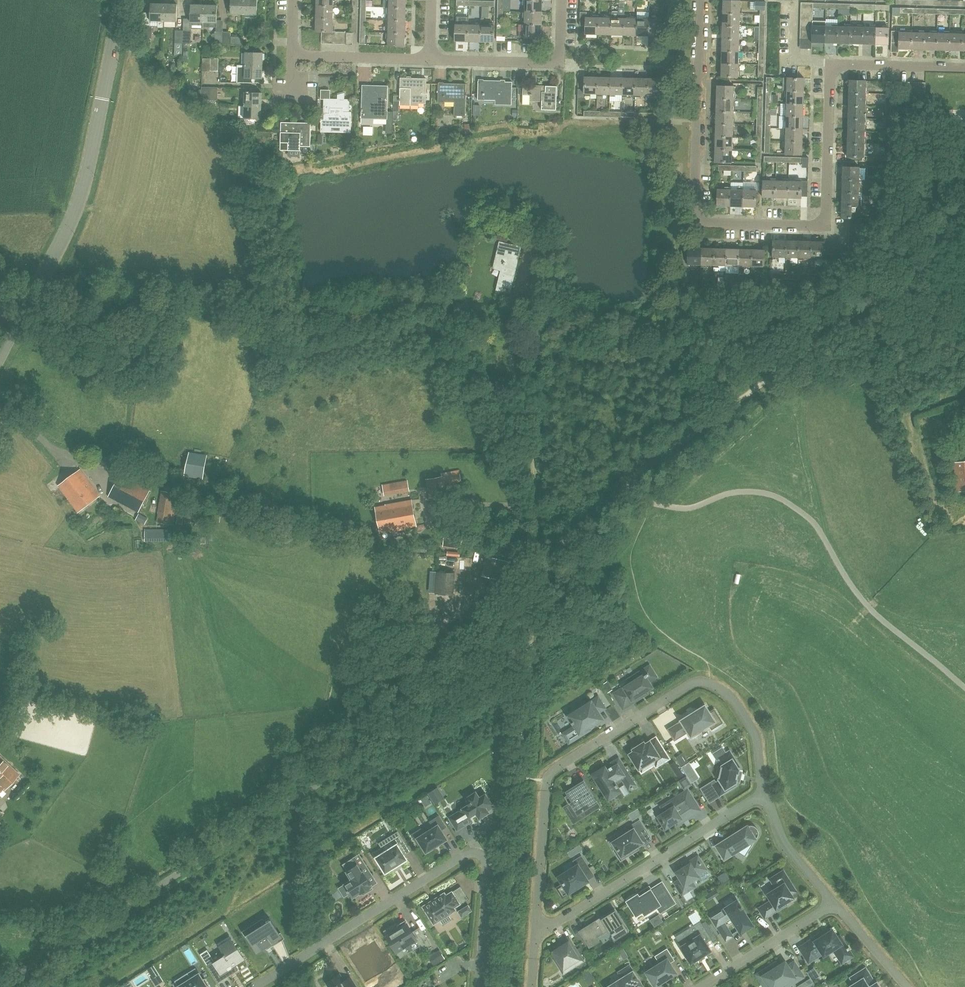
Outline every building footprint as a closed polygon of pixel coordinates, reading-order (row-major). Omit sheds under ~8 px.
[(245,14),(245,0),(232,0),(232,14),(245,14)] [(245,14),(258,15),(258,0),(245,0),(245,14)] [(389,8),(407,8),(407,0),(389,0),(389,8)] [(525,12),(543,12),(543,0),(526,0),(525,12)] [(723,0),(723,13),(740,14),(741,1),(723,0)] [(151,20),(164,21),(165,4),(152,4),(151,20)] [(178,4),(165,4),(164,21),(177,21),(178,4)] [(204,27),(204,22),(204,5),(191,5),(191,22),(191,29),(204,29),(204,27)] [(217,5),(204,5),(204,22),(204,27),(217,27),(217,22),(217,5)] [(317,6),(316,18),(334,19),(334,6),(317,6)] [(406,21),(407,8),(389,8),(389,20),(406,21)] [(611,36),(624,36),(624,18),(625,8),(619,8),(619,12),(612,12),(612,17),(611,36)] [(926,18),(926,14),(926,9),(913,8),(913,13),(921,13),(921,18),(926,18)] [(542,25),(543,12),(525,12),(525,24),(542,25)] [(586,35),(599,35),(599,17),(588,17),(588,13),(581,13),(581,27),(587,27),(586,35)] [(740,26),(740,14),(723,13),(722,26),(740,26)] [(755,14),(755,23),(759,23),(765,23),(766,14),(760,14),(755,14)] [(612,17),(599,17),(599,35),(611,36),(612,17)] [(329,32),(334,32),(334,19),(316,18),(316,31),(323,32),(329,32)] [(637,18),(624,18),(624,36),(637,36),(637,18)] [(650,18),(637,18),(637,36),(649,37),(650,18)] [(663,19),(650,18),(649,37),(662,37),(663,19)] [(389,20),(388,33),(406,34),(406,21),(389,20)] [(820,21),(813,20),(813,26),(813,32),(812,39),(812,43),(825,43),(826,26),(826,21),(820,21)] [(468,41),(469,24),(456,24),(456,41),(468,41)] [(468,41),(481,42),(481,25),(469,24),(468,41)] [(542,25),(525,24),(519,24),(519,30),(525,30),(524,37),(542,38),(542,25)] [(154,26),(151,26),(146,25),(145,38),(153,39),(154,26)] [(494,42),(494,36),(494,25),(481,25),(481,42),(494,42)] [(722,26),(722,39),(740,39),(740,26),(722,26)] [(825,43),(838,43),(838,27),(826,26),(825,43)] [(838,27),(838,43),(851,44),(851,27),(838,27)] [(851,44),(863,44),(864,27),(851,27),(851,44)] [(863,44),(876,44),(876,27),(864,27),(863,44)] [(889,45),(889,27),(876,27),(876,44),(889,45)] [(184,31),(184,43),(192,43),(192,31),(184,31)] [(215,44),(223,44),(223,32),(215,31),(215,44)] [(900,31),(892,31),(892,42),(899,42),(899,49),(912,49),(913,31),(900,31)] [(912,49),(925,50),(925,32),(913,31),(912,49)] [(231,45),(231,37),(231,32),(223,32),(223,44),(231,45)] [(925,50),(937,50),(938,32),(925,32),(925,50)] [(937,50),(950,50),(950,33),(938,32),(937,50)] [(388,46),(405,46),(406,34),(388,33),(388,46)] [(950,50),(962,51),(963,33),(950,33),(950,50)] [(231,37),(231,45),(244,45),(244,37),(231,37)] [(722,39),(722,51),(739,52),(740,39),(722,39)] [(722,51),(721,64),(739,65),(739,52),(722,51)] [(247,52),(246,65),(263,65),(263,52),(247,52)] [(218,59),(210,59),(210,71),(218,71),(218,59)] [(739,78),(739,65),(721,64),(721,77),(739,78)] [(263,65),(246,65),(238,65),(237,82),(255,82),(255,78),(263,78),(263,65)] [(598,94),(598,77),(585,76),(585,94),(598,94)] [(598,94),(610,94),(611,77),(598,77),(598,94)] [(623,77),(611,77),(610,94),(623,95),(623,77)] [(636,78),(623,77),(623,95),(635,95),(636,78)] [(426,103),(427,78),(401,78),(401,105),(412,106),(412,103),(426,103)] [(635,95),(648,95),(648,78),(636,78),(635,95)] [(648,78),(648,95),(661,96),(661,78),(648,78)] [(805,91),(805,78),(798,78),(788,78),(784,78),(783,90),(787,91),(805,91)] [(850,79),(850,91),(867,92),(867,80),(850,79)] [(512,105),(512,81),(501,81),(501,80),(484,80),(484,81),(479,81),(479,98),(498,98),(498,105),(512,105)] [(466,116),(467,83),(439,83),(439,102),(455,103),(455,116),(466,116)] [(363,85),(362,119),(374,119),(382,119),(387,119),(387,124),(386,124),(386,126),(393,126),(393,111),(388,111),(388,110),(389,85),(363,85)] [(557,86),(523,85),(523,94),(531,95),(531,101),(542,102),(542,110),(557,110),(557,86)] [(717,86),(716,99),(734,99),(735,87),(717,86)] [(218,88),(210,87),(210,100),(218,100),(218,88)] [(804,104),(805,91),(787,91),(787,103),(804,104)] [(866,104),(867,92),(850,91),(849,104),(866,104)] [(245,92),(245,105),(262,106),(262,93),(245,92)] [(351,130),(351,132),(352,132),(352,112),(350,112),(351,99),(345,99),(346,93),(345,93),(345,94),(339,95),(339,99),(325,98),(324,113),(322,113),(322,132),(323,132),(323,130),(331,130),(331,127),(343,127),(343,130),(351,130)] [(716,99),(716,111),(734,112),(734,99),(716,99)] [(804,116),(804,104),(787,103),(787,116),(804,116)] [(849,104),(849,116),(866,117),(866,104),(849,104)] [(262,119),(262,106),(245,105),(245,119),(262,119)] [(734,112),(716,111),(716,124),(734,125),(734,112)] [(786,128),(804,129),(804,116),(787,116),(786,128)] [(866,129),(866,117),(849,116),(848,129),(866,129)] [(311,147),(312,123),(282,122),(281,150),(289,150),(289,148),(301,148),(302,147),(311,147)] [(716,124),(716,137),(733,137),(734,125),(716,124)] [(803,141),(804,129),(786,128),(786,141),(803,141)] [(866,129),(848,129),(848,141),(865,142),(866,129)] [(716,137),(715,149),(733,150),(733,137),(716,137)] [(803,154),(803,141),(786,141),(786,154),(803,154)] [(865,156),(865,142),(848,141),(848,155),(865,156)] [(890,161),(891,143),(885,142),(885,156),(866,156),(866,161),(883,161),(890,161)] [(733,150),(715,149),(715,162),(733,163),(733,150)] [(843,178),(861,178),(861,167),(843,166),(843,178)] [(860,191),(861,178),(843,178),(842,190),(860,191)] [(764,180),(764,197),(776,198),(777,180),(764,180)] [(776,198),(789,198),(789,180),(777,180),(776,198)] [(789,180),(789,198),(802,198),(802,181),(789,180)] [(731,206),(731,189),(731,187),(725,187),(725,189),(718,189),(718,206),(731,206)] [(731,206),(743,207),(744,189),(731,189),(731,206)] [(757,207),(757,190),(744,189),(743,207),(757,207)] [(860,203),(860,191),(842,190),(842,203),(860,203)] [(842,218),(850,218),(859,218),(860,203),(842,203),(842,218)] [(774,257),(787,258),(788,240),(774,240),(774,257)] [(787,258),(800,258),(800,241),(788,240),(787,258)] [(812,258),(813,241),(800,241),(800,258),(812,258)] [(825,259),(825,254),(825,241),(813,241),(812,258),(825,259)] [(504,269),(498,291),(506,293),(509,283),(511,284),(519,248),(501,244),(496,267),(504,269)] [(689,265),(702,266),(702,248),(689,247),(689,265)] [(702,266),(714,266),(715,248),(702,248),(702,266)] [(714,266),(727,266),(727,249),(715,248),(714,266)] [(850,248),(850,254),(850,260),(861,260),(861,254),(862,248),(850,248)] [(727,266),(740,267),(740,249),(727,249),(727,266)] [(745,267),(752,267),(753,249),(740,249),(740,267),(739,275),(745,275),(745,267)] [(753,249),(752,267),(764,267),(765,250),(753,249)] [(510,380),(500,384),(505,395),(514,392),(510,380)] [(208,455),(190,452),(184,476),(204,479),(208,455)] [(964,491),(964,461),(952,462),(956,492),(964,491)] [(79,512),(101,496),(81,469),(59,485),(79,512)] [(121,474),(109,496),(139,512),(151,490),(121,474)] [(447,494),(444,477),(427,480),(430,497),(447,494)] [(409,491),(407,480),(382,485),(384,496),(409,491)] [(162,491),(157,522),(174,525),(179,493),(162,491)] [(386,504),(386,506),(376,507),(380,533),(391,531),(391,533),(406,530),(405,528),(417,526),(412,501),(412,499),(386,504)] [(139,513),(136,520),(145,524),(149,518),(139,513)] [(464,531),(446,528),(443,546),(462,549),(464,533),(464,531)] [(179,529),(145,529),(145,541),(179,541),(179,529)] [(505,581),(510,561),(487,556),(482,576),(505,581)] [(438,572),(438,576),(437,593),(454,594),(456,572),(438,572)] [(615,694),(623,706),(624,708),(641,697),(639,695),(652,687),(648,681),(656,676),(650,666),(629,679),(632,683),(615,694)] [(607,693),(613,690),(608,681),(602,685),(607,693)] [(571,730),(576,737),(576,738),(590,729),(589,727),(596,723),(602,719),(598,713),(598,712),(604,708),(605,708),(598,698),(570,716),(573,721),(572,722),(573,724),(574,723),(576,726),(571,729),(571,730)] [(688,732),(691,737),(710,725),(712,729),(722,722),(715,710),(710,712),(706,705),(681,720),(681,721),(669,729),(675,740),(688,732)] [(146,731),(144,738),(150,740),(152,734),(146,731)] [(658,756),(662,762),(669,758),(660,745),(654,748),(650,742),(645,745),(644,743),(641,745),(641,744),(641,745),(638,747),(637,747),(634,749),(635,751),(631,754),(640,768),(642,771),(651,766),(653,761),(652,761),(658,756)] [(715,787),(720,795),(735,785),(734,784),(736,783),(736,781),(738,782),(738,781),(738,778),(739,778),(738,778),(739,774),(740,771),(739,771),(739,769),(738,768),(740,767),(730,751),(720,757),(724,765),(722,766),(722,767),(718,766),(716,777),(720,778),(719,779),(720,780),(716,783),(714,781),(702,789),(704,792),(710,788),(711,789),(715,787)] [(676,757),(682,765),(689,761),(684,753),(676,757)] [(6,789),(20,774),(0,756),(0,793),(4,789),(5,790),(6,789)] [(682,767),(685,771),(692,767),(689,763),(682,767)] [(610,769),(607,771),(605,768),(594,775),(609,798),(620,791),(617,787),(618,786),(617,784),(616,785),(614,782),(622,777),(626,785),(633,780),(625,767),(618,771),(615,766),(612,767),(612,766),(609,768),(610,769)] [(681,781),(685,787),(690,784),(686,778),(681,781)] [(567,791),(569,794),(565,797),(569,804),(564,807),(571,818),(584,810),(587,814),(600,806),(584,781),(567,791)] [(428,793),(435,804),(445,798),(438,787),(428,793)] [(674,807),(666,812),(659,816),(666,828),(676,821),(678,824),(683,821),(684,821),(683,820),(687,818),(694,813),(689,805),(695,802),(688,790),(670,801),(674,807)] [(480,818),(489,813),(488,811),(494,807),(486,795),(480,798),(476,792),(467,798),(470,802),(469,803),(470,805),(460,811),(460,812),(450,818),(458,830),(472,821),(470,817),(477,813),(480,818)] [(427,795),(421,799),(426,806),(431,802),(427,795)] [(638,808),(629,814),(633,820),(642,815),(638,808)] [(418,838),(426,851),(426,852),(447,839),(447,838),(442,831),(447,827),(439,815),(430,821),(434,828),(418,838)] [(642,843),(639,837),(647,831),(640,820),(633,825),(635,828),(625,835),(623,833),(615,838),(620,847),(615,850),(621,860),(638,849),(636,847),(642,843)] [(747,826),(718,845),(716,845),(725,859),(756,839),(756,840),(758,837),(759,835),(759,834),(759,833),(759,831),(758,830),(758,829),(757,828),(756,827),(755,826),(754,825),(752,825),(751,825),(749,825),(748,826),(747,826)] [(392,836),(397,845),(385,852),(383,847),(374,853),(386,873),(394,868),(399,864),(407,859),(402,851),(408,847),(398,832),(392,836)] [(573,849),(577,855),(584,850),(580,844),(573,849)] [(350,891),(353,897),(361,892),(361,893),(362,892),(363,895),(370,891),(368,889),(371,887),(370,886),(372,885),(367,877),(372,874),(359,854),(352,859),(354,862),(345,868),(352,879),(345,884),(349,890),(348,890),(349,892),(350,891)] [(582,872),(589,868),(582,856),(574,861),(577,866),(559,877),(569,892),(577,887),(578,888),(584,884),(583,883),(588,881),(582,872)] [(698,857),(684,865),(685,867),(678,872),(682,879),(676,883),(683,894),(689,890),(686,884),(698,876),(697,874),(706,869),(698,857)] [(760,909),(765,916),(765,917),(785,904),(784,903),(786,901),(787,901),(789,899),(790,900),(790,899),(793,897),(791,894),(795,891),(783,872),(772,879),(778,888),(774,891),(778,898),(760,909)] [(674,903),(666,890),(657,896),(655,897),(651,890),(643,895),(640,897),(638,895),(628,901),(637,915),(643,911),(645,914),(658,906),(661,911),(674,903)] [(453,893),(452,892),(451,892),(451,893),(446,896),(445,894),(445,893),(444,894),(436,899),(436,898),(436,899),(433,901),(432,901),(424,906),(423,907),(424,908),(424,907),(434,923),(434,924),(435,923),(455,911),(456,910),(455,909),(454,908),(459,904),(459,905),(460,904),(459,903),(454,895),(453,893)] [(721,932),(722,932),(728,929),(723,922),(732,916),(740,929),(731,935),(740,930),(743,927),(745,930),(752,925),(742,909),(743,908),(742,906),(741,907),(737,901),(736,902),(735,903),(712,917),(714,921),(721,932)] [(469,904),(464,907),(468,914),(473,911),(469,904)] [(628,931),(627,929),(620,918),(618,920),(612,911),(596,921),(597,923),(588,929),(586,927),(580,931),(590,947),(599,941),(596,937),(611,928),(613,932),(612,933),(616,939),(628,931)] [(247,935),(257,951),(262,948),(263,950),(273,944),(271,941),(281,935),(269,917),(260,922),(262,926),(247,935)] [(405,920),(397,925),(399,929),(396,931),(395,929),(389,932),(389,933),(387,934),(388,936),(395,947),(397,951),(409,944),(412,950),(420,945),(423,950),(431,945),(423,933),(416,937),(405,920)] [(714,921),(709,924),(716,935),(721,932),(714,921)] [(691,963),(699,959),(712,951),(706,942),(711,939),(703,925),(697,929),(700,934),(694,938),(691,934),(689,934),(685,936),(685,938),(688,942),(681,946),(691,963)] [(828,930),(824,932),(806,944),(809,948),(803,952),(810,963),(824,954),(831,950),(832,950),(834,949),(842,962),(845,960),(846,961),(850,958),(849,957),(852,955),(849,950),(850,949),(849,947),(847,948),(840,936),(838,938),(833,930),(830,932),(828,930)] [(228,937),(230,939),(220,945),(225,953),(224,953),(225,956),(215,963),(222,973),(228,969),(229,970),(229,969),(232,967),(232,968),(233,968),(232,967),(244,960),(229,936),(228,937)] [(563,946),(557,950),(554,952),(558,958),(556,959),(564,972),(583,960),(569,938),(561,943),(563,946)] [(360,952),(352,957),(366,979),(395,961),(388,950),(381,954),(374,943),(367,948),(366,947),(359,951),(360,952)] [(619,951),(623,957),(627,954),(629,957),(623,948),(619,951)] [(654,968),(647,972),(656,986),(663,981),(663,982),(664,981),(665,980),(667,979),(668,978),(668,979),(669,978),(669,977),(676,973),(670,963),(675,960),(667,948),(655,956),(660,963),(659,964),(660,964),(655,967),(655,966),(654,967),(654,968)] [(215,961),(208,949),(200,954),(207,965),(215,961)] [(772,965),(757,975),(765,986),(769,986),(775,984),(777,986),(779,986),(789,980),(792,984),(803,977),(798,969),(792,973),(786,962),(775,969),(772,965)] [(460,973),(456,966),(443,974),(447,981),(460,973)] [(641,986),(642,986),(629,967),(620,972),(624,978),(609,986),(640,986),(641,986)] [(814,969),(809,972),(813,979),(818,976),(814,969)] [(877,983),(875,984),(866,969),(851,978),(857,986),(880,986),(877,983)] [(593,978),(588,970),(583,973),(588,981),(593,978)] [(205,978),(203,979),(199,974),(192,979),(188,973),(175,981),(179,986),(178,986),(211,986),(205,978)] [(160,974),(152,979),(157,986),(164,981),(160,974)] [(330,986),(356,986),(350,978),(344,982),(340,975),(327,983),(330,986)] [(807,986),(813,982),(811,978),(804,982),(807,986)]
